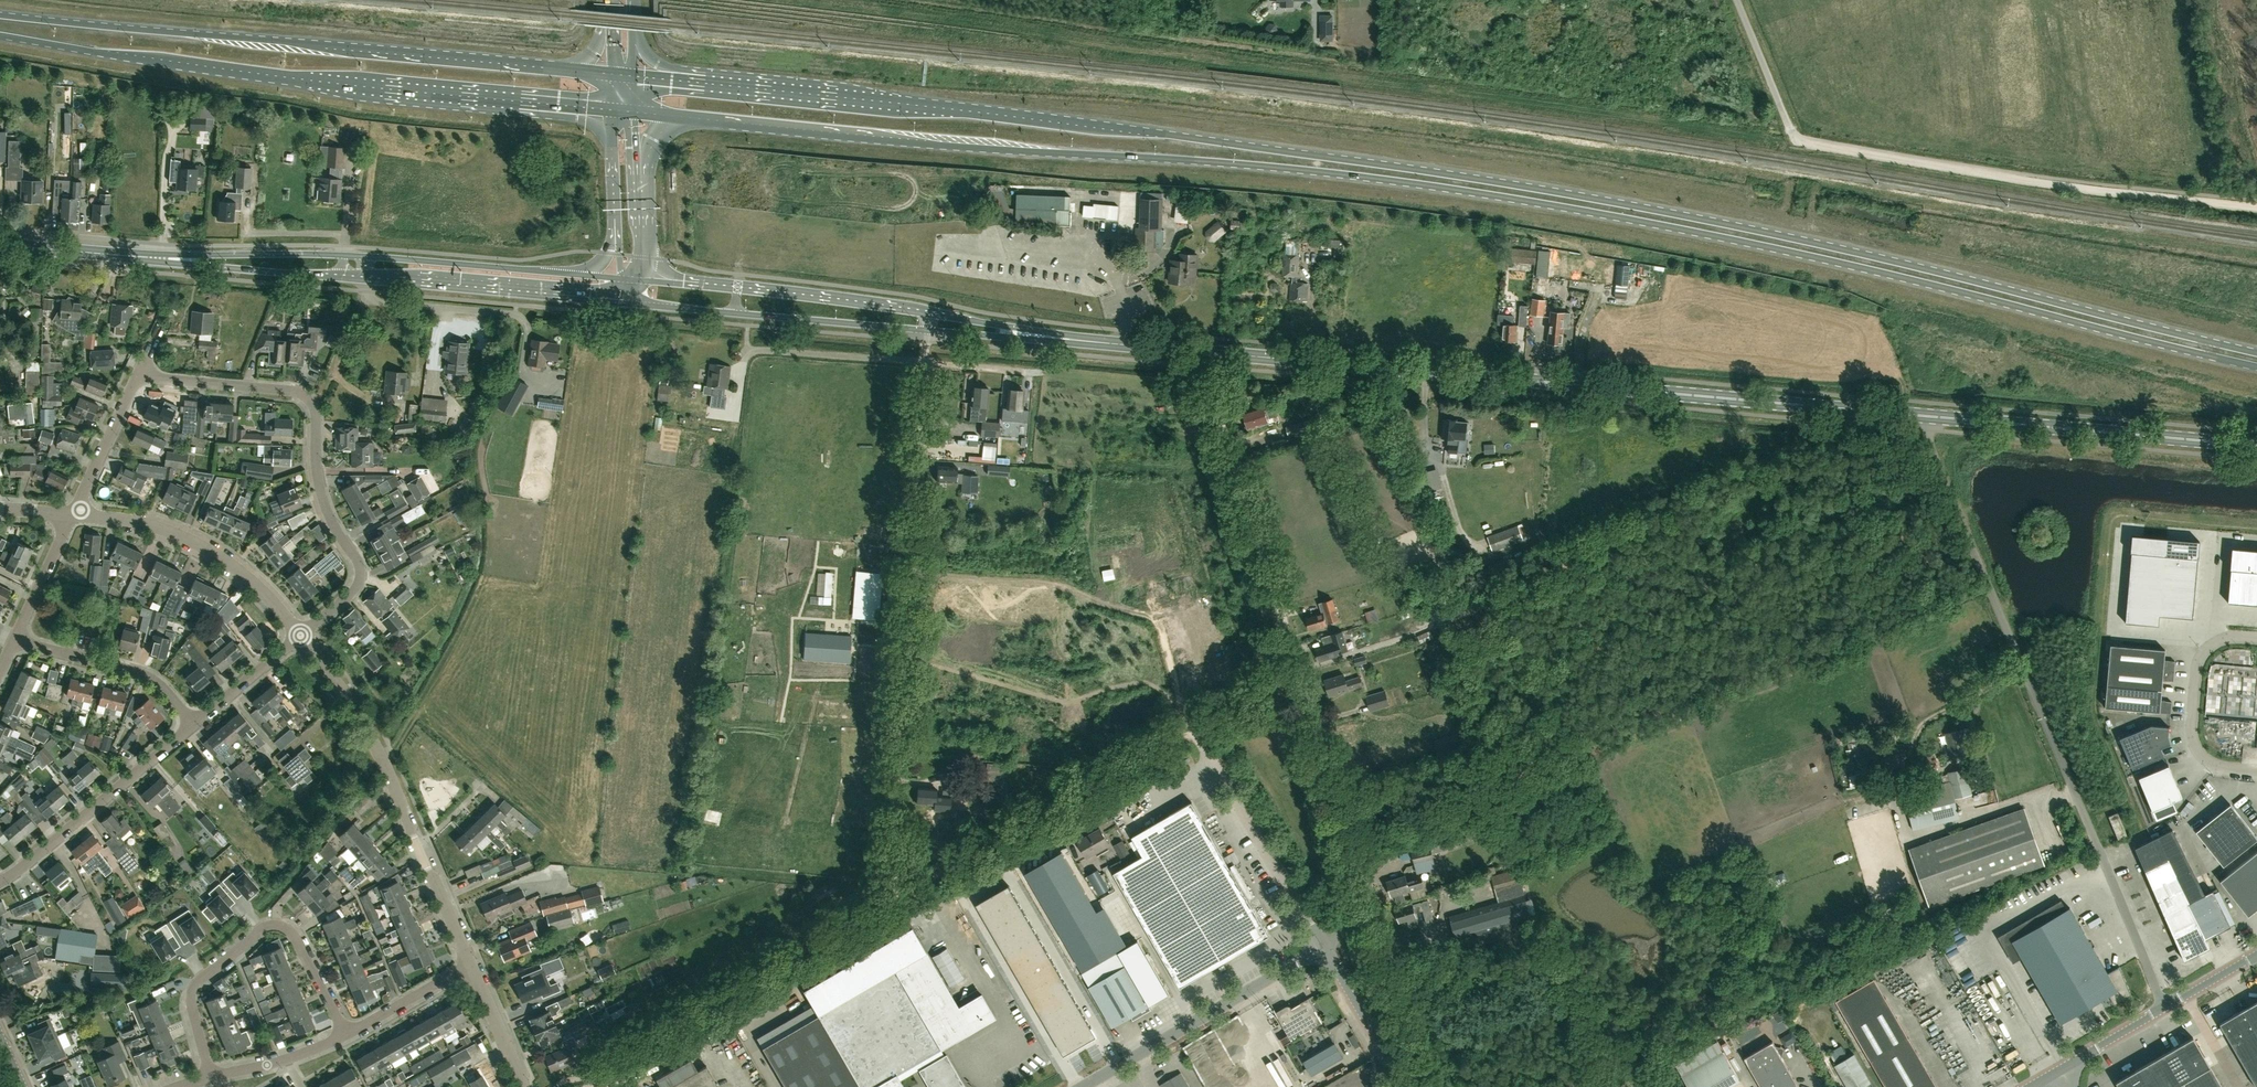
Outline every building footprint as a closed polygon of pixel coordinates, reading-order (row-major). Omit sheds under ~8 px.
[(1323,41),(1332,41),(1332,16),(1323,16),(1323,41)] [(195,114),(203,114),(204,105),(195,104),(195,114)] [(205,130),(205,117),(191,116),(190,130),(205,130)] [(20,167),(21,141),(9,140),(9,167),(20,167)] [(341,178),(342,167),(343,148),(329,147),(328,167),(330,167),(329,177),(320,176),(318,199),(340,201),(342,178),(341,178)] [(71,186),(71,178),(72,176),(71,176),(71,167),(65,167),(64,188),(61,188),(62,171),(61,171),(62,156),(54,156),(53,170),(49,170),(49,178),(46,178),(46,187),(53,187),(53,198),(60,199),(59,220),(60,220),(61,221),(65,222),(66,220),(69,221),(71,186)] [(74,177),(86,177),(87,158),(74,158),(74,177)] [(181,160),(171,160),(170,181),(177,182),(177,191),(188,191),(188,188),(195,189),(196,176),(203,176),(204,165),(195,164),(195,169),(180,168),(181,160)] [(250,188),(252,168),(237,167),(236,187),(237,187),(236,192),(228,192),(227,193),(223,201),(219,200),(218,219),(233,220),(234,209),(241,210),(243,193),(241,193),(242,187),(250,188)] [(77,223),(78,221),(79,221),(80,198),(82,182),(72,181),(72,176),(71,178),(71,186),(69,221),(72,221),(73,222),(77,223)] [(42,202),(43,181),(23,180),(22,201),(42,202)] [(109,223),(111,194),(101,194),(100,204),(94,203),(92,222),(109,223)] [(1063,225),(1071,226),(1071,221),(1072,212),(1070,212),(1071,196),(1017,194),(1017,214),(1017,219),(1016,221),(1041,222),(1057,223),(1057,225),(1063,225)] [(1164,245),(1165,230),(1162,229),(1163,200),(1162,200),(1162,195),(1141,194),(1140,228),(1136,228),(1136,250),(1155,251),(1155,248),(1162,248),(1164,245)] [(1103,219),(1117,221),(1119,206),(1094,203),(1093,217),(1103,218),(1103,219)] [(1215,242),(1228,231),(1218,220),(1206,231),(1205,237),(1209,241),(1215,242)] [(1180,237),(1189,231),(1186,227),(1177,232),(1180,237)] [(1017,236),(1031,238),(1032,232),(1017,230),(1017,236)] [(1289,240),(1289,253),(1298,253),(1298,240),(1289,240)] [(1537,250),(1509,247),(1508,262),(1536,265),(1537,250)] [(1196,276),(1197,255),(1181,253),(1180,261),(1171,260),(1169,282),(1179,283),(1181,285),(1185,285),(1187,283),(1189,284),(1190,276),(1196,276)] [(1299,255),(1298,255),(1284,254),(1282,275),(1292,276),(1292,282),(1291,282),(1290,300),(1307,301),(1308,283),(1297,283),(1299,255)] [(1539,254),(1539,256),(1536,279),(1547,280),(1550,255),(1539,254)] [(1630,265),(1618,264),(1615,297),(1627,298),(1630,265)] [(1550,295),(1549,280),(1539,281),(1540,296),(1550,295)] [(61,307),(58,312),(61,313),(60,320),(69,320),(68,327),(78,332),(77,339),(84,340),(85,324),(83,323),(88,312),(81,308),(81,307),(81,301),(75,301),(75,300),(70,298),(69,300),(62,299),(62,300),(61,306),(61,307)] [(1543,316),(1546,300),(1532,298),(1530,314),(1543,316)] [(127,326),(131,326),(133,306),(113,304),(111,325),(115,325),(114,335),(126,336),(127,326)] [(1527,326),(1528,306),(1520,305),(1519,326),(1527,326)] [(211,334),(213,312),(193,311),(191,332),(211,334)] [(1553,346),(1557,344),(1562,344),(1563,327),(1569,327),(1571,313),(1552,311),(1551,325),(1550,325),(1548,343),(1549,343),(1553,346)] [(1517,324),(1513,324),(1514,315),(1499,314),(1498,323),(1503,324),(1502,339),(1503,339),(1507,342),(1512,340),(1515,341),(1517,324)] [(304,365),(305,348),(317,349),(318,335),(326,335),(327,325),(309,323),(309,333),(302,333),(302,334),(287,332),(287,341),(286,349),(285,360),(286,360),(291,361),(291,364),(304,365)] [(338,334),(339,325),(329,324),(328,333),(338,334)] [(280,362),(286,363),(286,360),(285,360),(286,349),(287,341),(280,340),(280,330),(268,329),(267,333),(262,333),(255,350),(266,351),(266,352),(270,352),(269,364),(280,365),(280,362)] [(98,349),(97,332),(87,333),(88,349),(98,349)] [(217,351),(217,341),(199,339),(198,350),(210,350),(209,360),(215,360),(216,351),(217,351)] [(464,343),(463,340),(454,339),(453,342),(449,341),(446,372),(465,374),(468,343),(464,343)] [(532,339),(529,364),(533,364),(532,370),(543,371),(544,366),(545,359),(557,360),(559,345),(547,343),(547,341),(532,339)] [(115,366),(113,350),(91,352),(93,368),(115,366)] [(133,359),(132,351),(122,351),(122,360),(133,359)] [(727,387),(730,366),(710,363),(707,385),(713,385),(711,407),(725,409),(726,397),(723,397),(724,387),(727,387)] [(386,370),(384,391),(404,393),(405,390),(409,391),(410,378),(406,377),(406,372),(386,370)] [(39,386),(39,371),(27,371),(27,386),(39,386)] [(53,395),(54,378),(54,375),(41,375),(42,385),(43,385),(43,395),(43,405),(61,405),(61,395),(53,395)] [(89,382),(74,375),(71,383),(102,396),(107,383),(91,376),(89,382)] [(528,385),(512,377),(496,407),(512,415),(528,385)] [(562,378),(559,393),(564,394),(567,379),(562,378)] [(659,384),(658,393),(669,394),(670,385),(659,384)] [(1000,435),(1001,423),(985,421),(988,389),(973,387),(970,421),(982,422),(981,435),(998,437),(999,435),(1000,435)] [(1001,421),(1001,423),(1000,435),(1027,437),(1029,417),(1021,416),(1023,391),(1008,390),(1007,408),(1012,409),(1011,422),(1001,421)] [(92,419),(98,405),(80,398),(75,409),(71,407),(67,417),(82,423),(85,416),(92,419)] [(150,403),(143,417),(152,421),(150,425),(167,429),(177,407),(165,401),(162,409),(150,403)] [(219,403),(205,401),(204,418),(218,420),(219,403)] [(34,423),(32,402),(7,404),(10,420),(26,417),(27,424),(34,423)] [(237,428),(239,415),(232,415),(233,404),(219,403),(218,420),(217,425),(223,426),(224,420),(230,421),(228,442),(236,443),(237,428)] [(416,419),(418,405),(410,404),(408,419),(416,419)] [(445,422),(447,408),(421,405),(420,418),(445,422)] [(1265,410),(1264,406),(1243,412),(1248,428),(1269,422),(1267,418),(1278,415),(1276,407),(1265,410)] [(41,426),(55,426),(55,409),(41,409),(41,426)] [(393,409),(392,422),(399,422),(400,409),(393,409)] [(265,423),(265,431),(275,432),(275,434),(292,435),(292,420),(275,419),(276,413),(266,413),(265,423)] [(457,435),(467,440),(476,422),(465,417),(457,435)] [(1442,438),(1449,438),(1448,452),(1458,453),(1459,439),(1466,440),(1468,421),(1457,420),(1444,418),(1442,438)] [(415,423),(401,425),(402,432),(416,431),(415,423)] [(351,442),(357,442),(357,428),(336,427),(336,448),(351,448),(351,442)] [(163,449),(166,442),(154,436),(155,435),(138,428),(132,441),(148,449),(151,443),(163,449)] [(241,428),(237,428),(236,443),(271,445),(272,435),(246,433),(247,429),(241,428)] [(39,431),(27,429),(26,436),(38,438),(39,431)] [(74,452),(80,435),(62,429),(56,446),(74,452)] [(39,440),(51,444),(54,434),(42,430),(39,440)] [(351,442),(351,448),(352,448),(352,466),(372,466),(372,442),(357,442),(351,442)] [(265,444),(264,461),(273,462),(273,464),(290,465),(291,450),(281,449),(282,445),(265,444)] [(168,466),(174,467),(186,469),(189,454),(166,451),(164,466),(168,466)] [(274,467),(248,462),(245,476),(259,479),(271,481),(274,467)] [(11,475),(21,476),(30,476),(33,478),(34,476),(45,482),(61,491),(68,477),(51,469),(48,475),(43,473),(48,463),(37,463),(18,463),(11,463),(11,475)] [(121,468),(119,467),(118,471),(119,472),(116,478),(132,486),(135,480),(144,484),(148,475),(137,470),(136,471),(122,465),(121,468)] [(988,465),(987,474),(1002,475),(1003,466),(988,465)] [(172,480),(174,467),(168,466),(166,477),(165,477),(164,479),(172,480)] [(978,476),(963,475),(963,474),(957,474),(957,467),(938,466),(937,482),(963,483),(962,491),(977,492),(978,476)] [(1419,493),(1442,487),(1438,469),(1414,475),(1419,493)] [(205,496),(211,483),(215,474),(192,470),(190,475),(202,481),(197,492),(205,496)] [(395,474),(364,475),(364,481),(376,482),(377,485),(387,479),(395,475),(395,474)] [(387,479),(392,489),(400,484),(395,475),(387,479)] [(214,504),(227,477),(217,476),(206,500),(214,504)] [(417,501),(431,493),(421,476),(407,483),(417,501)] [(348,501),(362,494),(355,481),(341,489),(348,501)] [(176,506),(184,489),(171,483),(163,500),(176,506)] [(187,484),(184,489),(176,506),(189,512),(197,495),(193,493),(195,488),(187,484)] [(1048,494),(1054,491),(1051,485),(1045,487),(1048,494)] [(401,487),(391,491),(393,496),(403,492),(401,487)] [(265,529),(279,523),(278,521),(293,515),(291,509),(302,505),(295,488),(277,495),(279,499),(270,502),(275,515),(261,521),(265,529)] [(355,513),(368,505),(365,499),(370,496),(367,490),(362,494),(348,501),(355,513)] [(412,508),(418,505),(412,493),(406,497),(412,508)] [(236,517),(241,507),(245,497),(241,495),(236,505),(235,505),(233,509),(226,506),(223,511),(216,526),(229,532),(236,517)] [(389,518),(409,506),(403,496),(394,501),(396,505),(385,511),(389,518)] [(246,509),(250,499),(245,497),(241,507),(246,509)] [(216,526),(223,511),(210,505),(203,520),(216,526)] [(368,505),(355,513),(362,525),(382,513),(379,507),(372,511),(368,505)] [(292,529),(297,527),(297,525),(309,520),(305,511),(287,519),(292,529)] [(393,526),(393,527),(405,520),(402,513),(390,520),(393,526)] [(243,538),(250,523),(236,517),(229,532),(243,538)] [(295,545),(312,530),(307,524),(290,539),(295,545)] [(1493,551),(1524,540),(1518,525),(1487,537),(1493,551)] [(275,529),(279,536),(285,533),(281,526),(275,529)] [(393,527),(393,526),(384,532),(371,540),(378,552),(399,539),(400,538),(393,527)] [(98,562),(100,551),(98,551),(100,536),(86,534),(84,552),(91,553),(90,561),(98,562)] [(269,556),(281,545),(289,539),(286,535),(278,542),(272,535),(260,545),(269,556)] [(407,550),(411,557),(434,544),(430,537),(407,550)] [(2130,553),(2131,553),(2125,623),(2159,626),(2160,616),(2192,618),(2198,559),(2200,541),(2155,537),(2155,538),(2133,537),(2131,549),(2130,549),(2130,553)] [(398,555),(405,550),(399,539),(378,552),(388,569),(401,562),(398,555)] [(12,554),(27,561),(33,548),(18,541),(12,554)] [(121,567),(130,548),(118,542),(111,556),(118,560),(115,565),(121,567)] [(281,545),(269,556),(268,559),(272,564),(275,563),(278,568),(291,557),(281,545)] [(130,548),(121,567),(118,573),(125,576),(130,566),(136,568),(143,554),(130,548)] [(2256,605),(2256,551),(2250,550),(2250,551),(2233,549),(2230,580),(2228,603),(2256,605)] [(12,554),(3,551),(0,558),(8,562),(5,568),(20,575),(27,561),(12,554)] [(317,571),(329,562),(324,557),(313,566),(313,567),(305,574),(299,567),(287,577),(296,589),(308,578),(317,571)] [(104,559),(101,585),(108,586),(110,560),(104,559)] [(162,581),(168,566),(156,560),(149,575),(162,581)] [(329,562),(317,571),(321,576),(333,567),(329,562)] [(91,565),(90,580),(101,581),(103,566),(91,565)] [(168,566),(162,581),(159,587),(165,590),(168,584),(175,587),(182,573),(168,566)] [(130,598),(139,579),(133,577),(124,595),(124,596),(130,598)] [(208,585),(202,583),(203,580),(198,577),(197,580),(195,579),(188,594),(195,597),(192,604),(197,607),(201,600),(208,585)] [(308,578),(296,589),(305,600),(318,589),(308,578)] [(139,579),(130,598),(136,601),(145,582),(139,579)] [(411,590),(405,584),(392,596),(397,601),(403,596),(411,590)] [(221,609),(229,598),(226,601),(229,596),(208,585),(201,600),(197,607),(204,610),(207,603),(214,606),(211,611),(217,614),(221,609)] [(4,603),(10,591),(0,586),(0,601),(4,603)] [(381,615),(384,619),(381,621),(396,638),(410,627),(395,609),(394,610),(391,607),(392,606),(378,589),(363,601),(377,618),(381,615)] [(170,615),(177,599),(171,596),(165,609),(162,608),(161,612),(170,615)] [(177,599),(170,615),(176,617),(183,601),(177,599)] [(240,611),(230,599),(218,613),(226,623),(240,611)] [(1310,630),(1327,625),(1326,623),(1339,619),(1333,599),(1320,603),(1323,613),(1306,618),(1310,630)] [(148,626),(153,610),(142,606),(140,615),(143,616),(139,631),(146,633),(148,626)] [(371,630),(365,622),(354,608),(343,617),(347,622),(341,626),(348,635),(354,630),(354,631),(355,631),(361,638),(365,643),(375,635),(371,630)] [(153,610),(148,626),(156,628),(160,611),(153,610)] [(246,615),(243,611),(233,620),(236,623),(241,629),(245,625),(250,632),(245,635),(257,649),(267,640),(246,615)] [(224,635),(231,630),(217,614),(214,616),(211,619),(224,635)] [(173,639),(175,631),(158,626),(156,635),(154,634),(149,654),(165,658),(171,639),(173,639)] [(135,650),(139,633),(124,629),(119,646),(135,650)] [(1319,661),(1336,656),(1335,654),(1348,650),(1342,631),(1322,637),(1325,646),(1316,649),(1319,661)] [(805,633),(804,659),(849,662),(850,649),(851,636),(805,633)] [(215,641),(222,649),(232,661),(243,652),(233,640),(228,644),(221,636),(215,641)] [(205,658),(188,638),(183,645),(197,663),(205,658)] [(2165,650),(2111,645),(2108,685),(2162,690),(2163,681),(2174,681),(2175,661),(2165,660),(2165,650)] [(373,671),(384,662),(371,648),(361,656),(373,671)] [(221,670),(232,661),(222,649),(211,658),(221,670)] [(1356,665),(1367,662),(1365,655),(1354,658),(1356,665)] [(197,694),(204,687),(204,685),(210,680),(199,667),(187,677),(192,684),(191,686),(197,694)] [(31,691),(37,678),(22,671),(16,684),(31,691)] [(1345,680),(1343,674),(1325,679),(1330,695),(1362,685),(1359,676),(1345,680)] [(76,706),(82,682),(70,679),(66,696),(73,697),(71,705),(76,706)] [(52,698),(56,684),(49,682),(45,696),(52,698)] [(82,682),(76,706),(81,708),(83,700),(90,702),(95,685),(82,682)] [(10,697),(25,704),(31,691),(16,684),(13,691),(10,697)] [(56,684),(52,698),(58,700),(62,685),(56,684)] [(279,712),(287,722),(293,716),(283,703),(281,704),(278,701),(285,696),(274,684),(263,693),(279,712)] [(2161,700),(2162,690),(2108,685),(2106,708),(2171,713),(2172,702),(2161,700)] [(109,715),(115,691),(103,688),(97,711),(109,715)] [(1370,710),(1390,704),(1385,690),(1366,696),(1370,710)] [(115,691),(109,715),(114,716),(116,708),(123,710),(127,694),(115,691)] [(275,716),(279,712),(263,693),(253,702),(263,714),(268,710),(274,716),(275,716)] [(299,712),(303,708),(305,707),(296,696),(290,700),(299,712)] [(307,705),(314,700),(310,696),(304,701),(307,705)] [(31,708),(24,704),(25,704),(10,697),(3,711),(20,718),(20,717),(26,720),(31,708)] [(148,699),(135,710),(140,715),(134,720),(137,724),(156,709),(148,699)] [(156,709),(137,724),(140,728),(146,723),(151,729),(164,718),(156,709)] [(251,738),(257,733),(240,713),(229,721),(241,736),(246,731),(251,738)] [(269,736),(270,736),(273,733),(274,732),(275,731),(266,720),(260,725),(269,736)] [(242,745),(246,742),(241,736),(229,721),(219,730),(231,744),(237,739),(242,745)] [(35,746),(11,735),(14,729),(0,723),(0,739),(18,747),(23,749),(32,753),(35,746)] [(37,725),(31,737),(44,743),(49,735),(51,731),(37,725)] [(2120,739),(2133,769),(2164,756),(2161,748),(2171,744),(2169,736),(2169,727),(2151,726),(2120,739)] [(86,735),(82,733),(83,732),(70,728),(67,738),(84,744),(86,735)] [(1951,757),(1969,753),(1963,729),(1945,734),(1951,757)] [(219,730),(208,739),(220,753),(225,749),(231,755),(236,751),(231,744),(219,730)] [(137,735),(132,731),(122,747),(126,749),(129,747),(137,735)] [(102,737),(89,733),(85,744),(99,748),(102,737)] [(1438,755),(1462,747),(1457,733),(1434,741),(1438,755)] [(109,752),(113,737),(105,735),(101,749),(109,752)] [(18,747),(0,739),(0,755),(1,756),(2,755),(4,749),(15,754),(15,753),(18,747)] [(83,753),(86,746),(76,741),(72,748),(83,753)] [(45,746),(38,752),(39,753),(40,755),(48,763),(54,758),(45,746)] [(18,747),(15,753),(31,760),(34,754),(32,753),(23,749),(18,747)] [(197,790),(217,773),(197,748),(181,761),(189,771),(184,775),(197,790)] [(304,761),(311,755),(305,748),(292,758),(288,753),(279,760),(291,774),(286,779),(292,786),(303,777),(308,782),(316,775),(304,761)] [(1880,775),(1890,774),(1890,767),(1904,767),(1904,757),(1906,757),(1905,749),(1888,750),(1888,758),(1879,758),(1880,775)] [(66,754),(72,761),(77,757),(71,750),(66,754)] [(219,756),(225,763),(231,758),(225,751),(219,756)] [(39,753),(33,757),(34,758),(39,764),(42,768),(48,763),(40,755),(39,753)] [(80,769),(72,761),(66,754),(61,759),(74,774),(69,778),(79,790),(90,781),(80,769)] [(976,773),(978,759),(962,758),(961,771),(974,773),(976,773)] [(238,775),(250,765),(245,759),(233,768),(238,775)] [(2,762),(0,761),(0,769),(10,774),(13,767),(2,762)] [(80,769),(90,781),(100,773),(90,761),(80,769)] [(64,777),(68,774),(60,763),(55,766),(64,777)] [(243,781),(255,771),(250,765),(238,775),(243,781)] [(228,766),(223,769),(230,777),(237,786),(243,781),(238,775),(233,768),(231,770),(228,766)] [(2153,811),(2183,799),(2169,766),(2139,778),(2153,811)] [(1904,793),(1913,830),(1959,819),(1957,806),(1955,799),(1973,794),(1966,767),(1947,772),(1948,774),(1941,775),(1943,782),(1917,789),(1904,793)] [(244,795),(259,783),(262,780),(255,771),(243,781),(237,786),(244,795)] [(163,797),(176,812),(181,806),(168,792),(173,788),(162,776),(152,785),(163,797)] [(237,786),(230,777),(224,783),(238,800),(244,795),(237,786)] [(445,779),(432,785),(434,790),(423,795),(428,806),(440,800),(444,810),(457,804),(445,779)] [(918,787),(916,803),(934,804),(934,810),(949,811),(951,797),(962,798),(964,783),(947,781),(945,796),(942,795),(936,795),(936,789),(918,787)] [(26,834),(37,825),(32,818),(36,814),(33,810),(33,811),(21,796),(14,788),(11,784),(1,795),(6,799),(9,797),(11,795),(19,804),(21,808),(17,811),(22,816),(15,822),(26,834)] [(169,817),(176,812),(163,797),(152,785),(142,794),(152,806),(157,803),(169,817)] [(40,787),(57,808),(69,798),(58,786),(48,795),(40,786),(40,787)] [(57,808),(40,787),(36,790),(38,793),(32,799),(29,796),(30,795),(26,792),(21,796),(33,811),(33,810),(37,806),(46,817),(57,808)] [(484,812),(495,824),(506,835),(511,830),(499,819),(505,814),(494,803),(484,812)] [(1199,814),(1192,803),(1133,837),(1144,856),(1114,873),(1180,987),(1271,935),(1200,814),(1199,814)] [(2256,840),(2256,837),(2231,804),(2196,832),(2223,866),(2256,840)] [(535,836),(540,829),(512,805),(508,810),(522,822),(520,824),(535,836)] [(1930,906),(2044,865),(2024,808),(1909,849),(1930,906)] [(4,832),(14,844),(26,834),(15,822),(7,812),(1,817),(2,818),(0,818),(0,836),(4,832)] [(139,865),(124,846),(126,845),(121,837),(132,828),(123,818),(120,821),(112,812),(101,822),(114,837),(106,843),(118,857),(117,858),(123,866),(122,867),(128,874),(139,865)] [(474,822),(485,833),(501,849),(506,845),(497,836),(497,837),(489,829),(495,824),(484,812),(474,822)] [(2119,839),(2128,835),(2118,812),(2109,816),(2119,839)] [(216,826),(205,814),(199,819),(210,832),(216,826)] [(348,845),(362,832),(352,821),(338,833),(348,845)] [(161,840),(170,834),(162,822),(153,827),(161,840)] [(464,831),(475,842),(485,833),(474,822),(470,826),(469,825),(463,830),(464,831)] [(1087,858),(1110,845),(1101,829),(1078,843),(1087,858)] [(2213,891),(2205,894),(2173,829),(2135,848),(2184,961),(2210,948),(2205,939),(2230,927),(2213,891)] [(465,852),(475,842),(464,831),(455,841),(465,852)] [(358,855),(372,843),(362,832),(348,845),(358,855)] [(112,868),(102,856),(98,850),(103,846),(93,834),(84,842),(98,866),(106,876),(112,871),(112,868)] [(320,851),(328,860),(330,862),(330,861),(331,860),(330,859),(335,855),(338,852),(328,841),(320,851)] [(98,866),(84,842),(72,851),(81,864),(86,860),(90,865),(94,870),(97,867),(98,866)] [(368,866),(382,854),(372,843),(358,855),(368,866)] [(1446,850),(1444,843),(1430,846),(1411,850),(1415,865),(1434,860),(1432,854),(1446,850)] [(1130,852),(1127,848),(1118,854),(1121,858),(1130,852)] [(1037,866),(1026,873),(1084,972),(1120,951),(1097,911),(1062,852),(1037,866)] [(2256,909),(2256,852),(2220,881),(2248,916),(2256,909)] [(368,866),(381,880),(390,875),(385,870),(391,864),(382,854),(368,866)] [(513,865),(497,872),(498,873),(500,878),(530,864),(528,858),(524,854),(512,860),(514,864),(513,865)] [(330,861),(333,865),(334,866),(341,861),(335,855),(330,859),(331,860),(330,861)] [(497,872),(513,865),(510,860),(501,864),(498,858),(492,861),(494,867),(482,872),(484,878),(497,873),(497,872)] [(59,861),(46,872),(57,885),(61,890),(69,884),(68,883),(73,879),(69,875),(59,861)] [(468,878),(482,872),(494,867),(492,861),(480,866),(479,865),(465,871),(468,878)] [(211,872),(207,867),(201,872),(205,878),(211,872)] [(348,881),(354,876),(346,867),(342,870),(340,873),(348,881)] [(328,878),(334,872),(331,869),(324,875),(325,876),(316,884),(311,879),(316,874),(310,868),(299,879),(304,885),(297,891),(307,902),(321,890),(331,881),(328,878)] [(1459,950),(1532,929),(1529,920),(1532,919),(1517,869),(1491,876),(1499,902),(1450,916),(1459,950)] [(254,892),(258,889),(242,870),(236,875),(233,872),(222,880),(231,891),(237,886),(248,898),(248,897),(250,899),(256,894),(254,892)] [(1099,895),(1109,889),(1099,870),(1088,875),(1099,895)] [(328,878),(331,881),(332,882),(338,877),(334,872),(328,878)] [(411,893),(421,889),(416,876),(406,879),(411,893)] [(1407,882),(1405,876),(1387,881),(1392,896),(1395,895),(1397,904),(1405,901),(1403,893),(1424,886),(1421,878),(1407,882)] [(353,888),(360,882),(356,878),(349,883),(353,888)] [(401,887),(397,879),(386,883),(385,881),(374,887),(378,896),(383,894),(386,900),(403,893),(406,891),(403,885),(401,887)] [(209,905),(202,911),(210,921),(218,915),(222,920),(225,917),(227,918),(233,913),(232,912),(232,911),(222,899),(228,894),(219,884),(209,892),(212,896),(206,901),(209,905)] [(586,905),(603,900),(599,885),(582,890),(586,905)] [(977,904),(1064,1055),(1097,1036),(1009,885),(977,904)] [(499,918),(513,911),(512,909),(527,902),(521,889),(506,895),(505,893),(481,904),(487,919),(498,914),(499,918)] [(321,890),(307,902),(316,913),(324,907),(328,912),(340,905),(335,898),(330,903),(329,902),(330,901),(321,890)] [(346,900),(353,896),(350,890),(343,895),(346,900)] [(366,908),(372,905),(369,899),(370,898),(368,893),(360,896),(365,909),(366,908)] [(392,913),(412,905),(410,901),(409,901),(407,901),(403,893),(386,900),(392,913)] [(121,904),(129,918),(146,908),(137,894),(121,904)] [(546,916),(571,910),(570,908),(568,909),(564,895),(540,901),(544,916),(546,915),(546,916)] [(571,908),(584,904),(582,895),(568,899),(571,908)] [(44,906),(40,896),(24,903),(23,902),(11,908),(15,917),(27,912),(28,913),(44,906)] [(68,902),(63,897),(56,902),(62,908),(67,914),(78,905),(72,899),(68,902)] [(1434,920),(1428,900),(1413,905),(1412,903),(1403,905),(1404,908),(1396,910),(1399,922),(1408,920),(1409,925),(1418,923),(1415,913),(1423,910),(1427,922),(1434,920)] [(126,919),(117,903),(108,908),(117,924),(126,919)] [(371,921),(378,918),(373,906),(372,905),(366,908),(365,909),(371,921)] [(397,927),(414,919),(409,907),(411,906),(412,905),(392,913),(397,927)] [(2031,930),(2012,941),(2022,958),(2060,1024),(2109,995),(2114,1005),(2132,995),(2120,967),(2108,973),(2070,907),(2067,909),(2031,930)] [(330,935),(356,923),(355,919),(345,923),(342,917),(345,915),(342,908),(329,915),(331,919),(324,922),(330,935)] [(204,934),(190,911),(188,909),(170,921),(177,932),(184,928),(192,941),(193,941),(194,943),(201,939),(200,937),(204,934)] [(571,910),(546,916),(550,929),(574,923),(571,910)] [(359,926),(367,922),(364,917),(356,921),(359,926)] [(381,925),(378,918),(371,921),(372,922),(371,922),(374,928),(381,925)] [(403,940),(420,932),(423,931),(420,924),(417,925),(414,919),(397,927),(398,928),(390,931),(393,937),(400,934),(403,940)] [(628,920),(615,923),(618,932),(630,928),(628,920)] [(0,924),(0,947),(7,943),(2,933),(11,929),(7,921),(0,924)] [(505,960),(530,949),(525,940),(537,935),(531,922),(509,931),(512,938),(498,944),(505,960)] [(167,939),(173,935),(166,923),(154,931),(157,935),(151,938),(164,959),(168,957),(169,959),(176,954),(175,953),(175,952),(167,939)] [(335,948),(352,941),(347,930),(358,926),(356,923),(330,935),(335,948)] [(49,927),(48,935),(59,936),(57,958),(93,963),(93,969),(100,969),(100,954),(94,954),(97,933),(49,927)] [(896,1074),(919,1061),(923,1067),(943,1055),(941,1050),(995,1018),(981,994),(977,988),(954,1001),(926,953),(911,927),(803,990),(818,1015),(762,1047),(785,1086),(903,1086),(896,1074)] [(365,938),(372,935),(370,929),(362,932),(365,938)] [(380,941),(387,938),(385,932),(377,936),(380,941)] [(408,953),(426,946),(420,932),(403,940),(408,953)] [(1150,1006),(1170,994),(1139,940),(1120,951),(1084,972),(1082,973),(1114,1027),(1132,1016),(1134,1020),(1152,1010),(1150,1006)] [(341,962),(358,954),(352,941),(335,948),(341,962)] [(370,952),(378,948),(376,942),(367,945),(370,952)] [(0,958),(0,959),(4,967),(41,950),(42,950),(39,944),(30,948),(29,947),(26,949),(19,952),(18,950),(15,951),(0,958)] [(269,966),(287,959),(281,945),(264,952),(249,958),(251,962),(252,964),(259,961),(259,962),(266,959),(269,966)] [(385,955),(393,951),(390,945),(383,949),(385,955)] [(414,967),(431,960),(431,959),(434,958),(432,951),(428,952),(426,946),(408,953),(409,954),(397,959),(400,966),(412,961),(414,967)] [(41,950),(4,967),(8,976),(14,974),(19,985),(43,974),(37,961),(45,957),(42,950),(41,950)] [(346,975),(363,968),(358,954),(341,962),(346,975)] [(376,965),(384,962),(381,955),(373,958),(376,965)] [(275,980),(292,972),(287,959),(269,966),(275,980)] [(398,986),(406,983),(396,959),(388,962),(391,968),(398,986)] [(247,975),(255,971),(252,964),(251,962),(243,965),(247,975)] [(598,969),(602,978),(616,972),(612,963),(598,969)] [(352,988),(375,978),(373,973),(367,976),(363,968),(346,975),(352,988)] [(522,1001),(541,993),(543,997),(561,990),(557,981),(550,984),(545,974),(543,968),(522,976),(524,981),(516,985),(522,1001)] [(255,971),(247,975),(250,980),(257,977),(255,971)] [(127,986),(128,973),(92,972),(91,985),(127,986)] [(281,993),(298,985),(292,972),(275,980),(263,986),(264,988),(276,983),(281,993)] [(375,978),(352,988),(358,1002),(368,998),(368,999),(369,999),(377,996),(377,995),(375,988),(385,984),(387,990),(395,987),(389,973),(381,977),(380,976),(375,978)] [(230,1005),(243,1000),(243,1002),(251,998),(245,983),(237,986),(241,996),(235,999),(232,998),(227,1000),(224,992),(223,990),(228,986),(222,978),(214,984),(216,987),(210,992),(212,997),(207,1000),(212,1013),(230,1005)] [(1857,1037),(1896,1015),(1875,979),(1836,1001),(1857,1037)] [(258,1001),(266,997),(261,985),(253,989),(258,1001)] [(286,1006),(303,999),(298,985),(281,993),(277,995),(279,999),(283,998),(286,1006)] [(138,1023),(162,1013),(156,999),(149,1002),(146,995),(128,1003),(131,1011),(133,1010),(138,1023)] [(561,1007),(573,1002),(570,995),(558,1001),(561,1007)] [(1287,1006),(1276,1012),(1288,1034),(1281,1038),(1284,1044),(1292,1040),(1323,1022),(1309,998),(1292,1008),(1290,1007),(1289,1006),(1287,1006)] [(261,1008),(269,1004),(266,999),(259,1002),(261,1008)] [(292,1019),(309,1012),(303,999),(286,1006),(287,1007),(272,1013),(274,1017),(282,1016),(289,1013),(292,1019)] [(791,1011),(805,1004),(802,999),(788,1006),(791,1011)] [(444,1009),(453,1025),(466,1017),(457,1001),(444,1009)] [(2256,1028),(2256,1001),(2243,1009),(2255,1029),(2256,1028)] [(218,1027),(236,1019),(230,1005),(212,1013),(213,1014),(218,1027)] [(249,1015),(257,1012),(254,1006),(247,1009),(249,1015)] [(453,1025),(444,1009),(432,1016),(441,1032),(444,1038),(456,1031),(453,1025)] [(2231,1043),(2255,1029),(2243,1009),(2220,1023),(2231,1043)] [(535,1032),(555,1023),(552,1015),(551,1015),(549,1011),(530,1019),(532,1024),(535,1032)] [(274,1017),(272,1013),(272,1012),(264,1015),(267,1021),(274,1017)] [(309,1012),(292,1019),(284,1023),(278,1025),(270,1028),(277,1043),(284,1040),(281,1031),(286,1028),(294,1025),(298,1033),(315,1026),(309,1012)] [(150,1033),(167,1026),(162,1013),(138,1023),(141,1029),(147,1026),(150,1033)] [(1857,1037),(1869,1057),(1886,1086),(1938,1086),(1908,1035),(1896,1015),(1857,1037)] [(428,1039),(441,1032),(432,1016),(419,1023),(428,1039)] [(34,1046),(58,1035),(50,1017),(38,1023),(41,1029),(29,1034),(34,1046)] [(224,1040),(241,1032),(236,1019),(218,1027),(224,1040)] [(255,1028),(263,1025),(260,1019),(252,1022),(255,1028)] [(575,1034),(586,1028),(583,1021),(571,1027),(575,1034)] [(416,1046),(428,1039),(419,1023),(407,1030),(416,1046)] [(555,1023),(535,1032),(538,1039),(539,1039),(541,1043),(560,1035),(560,1034),(565,1032),(563,1027),(558,1029),(555,1023)] [(124,1035),(135,1030),(133,1024),(121,1029),(124,1035)] [(156,1046),(173,1039),(167,1026),(150,1033),(145,1035),(147,1040),(152,1038),(156,1046)] [(416,1046),(407,1030),(406,1030),(405,1028),(398,1032),(397,1033),(399,1035),(394,1037),(403,1053),(407,1060),(412,1057),(408,1050),(416,1046)] [(586,1028),(575,1034),(575,1035),(564,1041),(566,1047),(545,1056),(551,1071),(574,1061),(569,1049),(585,1042),(580,1031),(586,1028)] [(2256,1053),(2256,1033),(2255,1029),(2231,1043),(2242,1062),(2256,1053)] [(241,1032),(224,1040),(230,1054),(251,1044),(252,1042),(247,1030),(241,1032)] [(260,1042),(268,1038),(266,1032),(258,1036),(260,1042)] [(463,1045),(471,1041),(467,1034),(459,1038),(463,1045)] [(67,1055),(58,1035),(34,1046),(40,1058),(51,1053),(55,1061),(67,1055)] [(131,1041),(131,1042),(133,1045),(133,1046),(141,1043),(139,1037),(131,1041)] [(391,1060),(403,1053),(394,1037),(382,1044),(391,1060)] [(660,1086),(746,1086),(756,1081),(730,1037),(656,1080),(660,1086)] [(2191,1078),(2210,1067),(2193,1037),(2174,1049),(2191,1078)] [(21,1041),(24,1050),(30,1048),(27,1039),(21,1041)] [(173,1039),(156,1046),(145,1051),(147,1057),(150,1056),(151,1057),(159,1053),(162,1060),(179,1053),(173,1039)] [(109,1084),(126,1076),(119,1061),(126,1058),(119,1041),(103,1048),(107,1057),(98,1061),(109,1084)] [(1773,1041),(1745,1058),(1762,1086),(1800,1086),(1773,1041)] [(451,1052),(456,1049),(452,1042),(447,1045),(451,1052)] [(1334,1042),(1303,1060),(1312,1075),(1343,1057),(1334,1042)] [(471,1055),(474,1053),(479,1051),(475,1043),(466,1047),(451,1055),(457,1066),(472,1057),(471,1055)] [(378,1068),(391,1060),(382,1044),(369,1052),(378,1068)] [(438,1059),(444,1056),(440,1049),(434,1052),(438,1059)] [(2181,1084),(2183,1083),(2191,1078),(2174,1049),(2164,1054),(2181,1084)] [(139,1070),(150,1065),(147,1057),(145,1051),(133,1056),(139,1070)] [(1741,1081),(1724,1051),(1682,1076),(1689,1086),(1730,1086),(1741,1081)] [(369,1073),(378,1068),(369,1052),(356,1059),(365,1075),(363,1076),(367,1082),(373,1078),(369,1073)] [(2256,1079),(2256,1053),(2242,1062),(2253,1081),(2256,1079)] [(923,1067),(923,1068),(919,1070),(927,1086),(928,1086),(965,1086),(955,1070),(946,1054),(944,1056),(943,1055),(923,1067)] [(1871,1082),(1855,1054),(1835,1065),(1848,1086),(1861,1086),(1871,1082)] [(2181,1084),(2164,1054),(2155,1060),(2171,1086),(2176,1086),(2181,1084)] [(457,1066),(451,1055),(450,1056),(427,1070),(431,1075),(435,1082),(447,1076),(458,1069),(456,1066),(457,1066)] [(426,1067),(431,1063),(427,1056),(422,1059),(426,1067)] [(2155,1060),(2146,1065),(2159,1086),(2171,1086),(2155,1060)] [(411,1069),(413,1074),(419,1071),(415,1063),(409,1066),(411,1069)] [(53,1086),(69,1086),(63,1074),(69,1071),(65,1064),(52,1069),(56,1077),(50,1080),(53,1086)] [(2146,1065),(2136,1071),(2145,1086),(2159,1086),(2146,1065)] [(346,1086),(353,1086),(360,1083),(351,1067),(339,1075),(346,1086)] [(2216,1077),(2210,1067),(2191,1078),(2183,1083),(2186,1086),(2198,1086),(2216,1077)] [(401,1081),(406,1078),(402,1070),(397,1073),(401,1081)] [(427,1070),(416,1076),(419,1082),(424,1079),(430,1075),(427,1070)] [(2136,1071),(2116,1082),(2119,1086),(2145,1086),(2136,1071)] [(1181,1073),(1161,1084),(1162,1086),(1189,1086),(1181,1073)] [(475,1074),(469,1078),(474,1086),(489,1086),(482,1074),(477,1077),(475,1074)] [(90,1075),(81,1080),(84,1086),(95,1086),(90,1075)] [(339,1075),(326,1082),(329,1086),(346,1086),(339,1075)] [(394,1085),(390,1077),(385,1080),(388,1086),(390,1086),(394,1085)] [(2221,1085),(2216,1077),(2198,1086),(2218,1086),(2221,1085)]
